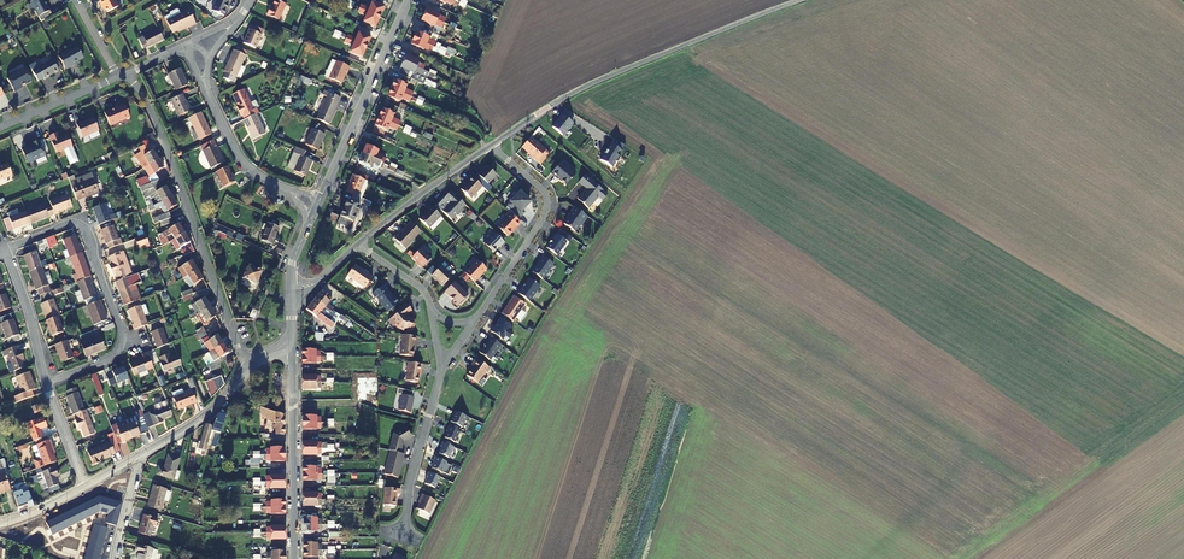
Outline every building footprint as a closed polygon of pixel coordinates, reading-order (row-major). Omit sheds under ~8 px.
[(43,0),(34,0),(30,2),(38,17),(50,10),(47,4),(46,5),(43,0)] [(104,0),(105,3),(103,4),(105,9),(107,8),(111,15),(104,0)] [(111,15),(122,9),(117,0),(104,0),(111,15)] [(215,10),(227,15),(234,0),(233,0),(220,0),(215,10)] [(280,20),(287,4),(279,0),(276,0),(272,8),(271,7),(268,14),(280,20)] [(381,16),(385,7),(374,2),(371,9),(368,9),(369,7),(362,4),(361,8),(381,16)] [(442,13),(429,7),(426,13),(446,22),(448,17),(441,14),(442,13)] [(381,16),(361,8),(359,11),(366,14),(366,13),(368,14),(365,21),(376,26),(381,16)] [(173,14),(173,16),(167,19),(175,35),(189,28),(190,30),(198,26),(191,12),(183,16),(181,12),(181,11),(179,10),(179,11),(173,14)] [(52,16),(49,11),(38,17),(41,22),(52,16)] [(446,22),(426,13),(423,19),(436,25),(437,23),(444,27),(446,22)] [(247,43),(258,49),(260,45),(264,47),(268,38),(264,36),(267,30),(259,27),(257,32),(252,30),(247,43)] [(431,36),(418,30),(416,37),(436,45),(438,41),(431,38),(431,36)] [(166,42),(161,31),(141,41),(145,51),(150,49),(166,42)] [(356,37),(349,34),(347,38),(367,46),(371,37),(361,32),(357,40),(355,38),(356,37)] [(426,48),(426,47),(434,50),(436,45),(416,37),(413,43),(426,48)] [(355,44),(352,51),(363,56),(367,46),(347,38),(346,41),(352,44),(353,43),(355,44)] [(11,47),(8,41),(0,46),(0,53),(11,47)] [(63,55),(59,57),(66,70),(75,65),(75,63),(84,58),(77,47),(69,51),(67,51),(64,52),(63,55)] [(249,52),(240,48),(238,51),(248,56),(249,52)] [(248,56),(238,51),(237,51),(231,64),(232,65),(229,73),(226,79),(229,80),(230,82),(232,82),(233,82),(236,83),(239,77),(240,75),(243,68),(248,56)] [(421,60),(408,54),(405,60),(425,69),(428,65),(420,61),(421,60)] [(44,79),(59,71),(52,60),(38,68),(44,79)] [(425,69),(405,60),(402,66),(400,72),(408,76),(409,76),(412,70),(415,72),(416,71),(423,74),(425,69)] [(352,66),(338,61),(331,77),(342,82),(347,72),(349,72),(352,66)] [(26,85),(31,82),(31,81),(32,80),(25,69),(18,73),(17,71),(10,75),(11,77),(7,79),(14,92),(22,87),(22,86),(25,84),(26,85)] [(178,92),(190,86),(182,70),(170,76),(178,92)] [(413,96),(416,92),(407,88),(408,85),(397,79),(393,87),(413,96)] [(413,96),(393,87),(389,96),(401,101),(403,97),(411,101),(413,96)] [(245,90),(234,96),(240,107),(241,110),(240,111),(243,117),(244,116),(246,120),(258,114),(260,113),(258,109),(255,110),(245,90)] [(319,119),(330,124),(342,97),(326,90),(324,94),(329,96),(319,119)] [(184,96),(173,101),(181,118),(192,112),(184,96)] [(111,110),(104,113),(109,124),(111,125),(130,117),(124,104),(115,108),(116,109),(111,110)] [(396,113),(384,108),(380,116),(400,125),(403,120),(394,117),(396,113)] [(202,141),(214,135),(203,113),(191,119),(202,141)] [(254,140),(268,134),(258,114),(246,120),(245,121),(254,140)] [(573,124),(563,115),(553,127),(562,136),(573,124)] [(400,125),(380,116),(377,124),(388,130),(390,126),(398,130),(400,125)] [(99,131),(94,118),(82,123),(82,122),(76,124),(82,138),(99,131)] [(307,144),(317,149),(321,140),(323,140),(326,134),(314,129),(307,144)] [(59,138),(57,133),(49,136),(56,153),(72,146),(67,135),(59,138)] [(148,142),(155,139),(152,133),(145,136),(148,142)] [(546,150),(530,137),(522,147),(533,156),(532,157),(536,161),(537,161),(546,150)] [(45,156),(39,140),(31,144),(32,146),(29,148),(28,147),(22,150),(24,155),(25,154),(29,163),(45,156)] [(220,149),(215,141),(203,147),(214,169),(226,163),(219,150),(220,149)] [(151,143),(142,147),(147,154),(155,149),(151,143)] [(619,149),(611,144),(600,160),(612,167),(619,155),(619,149)] [(379,151),(367,145),(364,154),(384,162),(386,158),(378,154),(379,151)] [(309,168),(311,168),(314,161),(307,158),(309,152),(297,147),(294,152),(295,152),(302,155),(295,170),(295,171),(305,175),(309,168)] [(153,163),(162,157),(157,150),(142,159),(145,164),(151,160),(153,163)] [(550,154),(546,150),(537,161),(541,164),(550,154)] [(295,170),(302,155),(295,152),(288,167),(295,170)] [(384,162),(364,154),(360,162),(372,167),(373,163),(381,167),(384,162)] [(152,174),(167,165),(162,157),(153,163),(150,165),(148,166),(147,166),(152,174)] [(575,175),(560,162),(550,174),(557,179),(558,178),(566,185),(575,175)] [(12,175),(7,164),(0,167),(0,180),(12,175)] [(488,184),(496,175),(487,166),(482,172),(481,171),(477,175),(478,175),(474,179),(482,187),(487,192),(491,188),(488,184)] [(229,168),(229,167),(218,173),(226,188),(236,183),(233,175),(229,168)] [(67,179),(75,201),(96,192),(90,175),(73,181),(72,177),(67,179)] [(355,194),(359,196),(366,180),(355,175),(348,191),(355,194)] [(607,194),(584,175),(578,182),(586,189),(577,199),(592,212),(607,194)] [(140,187),(153,183),(149,176),(137,180),(140,187)] [(482,187),(471,176),(467,181),(468,182),(461,190),(470,199),(482,187)] [(149,210),(173,195),(163,179),(153,183),(140,187),(149,210)] [(465,205),(451,191),(445,197),(451,203),(442,212),(451,220),(456,215),(457,216),(463,210),(462,208),(465,205)] [(529,202),(520,192),(515,198),(513,196),(509,200),(511,202),(507,205),(520,217),(524,212),(521,210),(529,202)] [(363,203),(371,207),(373,202),(359,196),(355,194),(352,200),(362,205),(363,203)] [(149,210),(154,224),(173,217),(171,210),(179,204),(173,195),(149,210)] [(49,206),(53,216),(56,214),(56,213),(70,207),(66,196),(48,203),(49,206)] [(354,222),(361,207),(348,201),(341,216),(342,217),(339,223),(350,228),(352,221),(354,222)] [(53,216),(49,206),(42,209),(41,205),(24,212),(29,225),(53,216)] [(97,227),(115,220),(113,214),(107,216),(103,206),(91,210),(97,227)] [(441,216),(430,206),(426,211),(426,212),(419,219),(429,228),(441,216)] [(588,217),(574,207),(568,215),(570,216),(568,219),(567,219),(564,224),(575,232),(580,225),(582,224),(588,217)] [(466,213),(473,220),(477,217),(469,210),(466,213)] [(29,225),(24,212),(17,215),(15,211),(6,215),(8,223),(4,225),(8,233),(29,225)] [(520,223),(509,212),(505,216),(507,217),(497,227),(507,236),(513,229),(514,229),(520,223)] [(337,223),(340,216),(333,213),(330,220),(337,223)] [(174,221),(173,217),(154,224),(156,228),(174,221)] [(177,237),(187,231),(181,222),(168,229),(171,234),(175,232),(177,237)] [(421,231),(411,222),(395,239),(405,248),(421,231)] [(212,229),(232,238),(234,233),(214,224),(212,229)] [(269,224),(268,225),(266,230),(262,239),(273,244),(280,229),(269,224)] [(104,245),(106,244),(108,251),(121,245),(119,240),(117,241),(112,227),(99,232),(104,245)] [(177,237),(173,239),(178,247),(192,240),(187,231),(177,237)] [(504,242),(494,232),(483,243),(493,253),(496,249),(496,246),(499,246),(500,247),(504,242)] [(163,246),(170,241),(168,237),(166,238),(163,233),(159,235),(163,246)] [(566,241),(555,233),(551,239),(553,239),(546,248),(556,255),(566,241)] [(41,240),(44,247),(54,244),(51,236),(41,240)] [(148,244),(145,236),(135,240),(138,248),(144,245),(148,244)] [(65,259),(78,254),(71,238),(59,243),(65,259)] [(168,259),(177,257),(173,247),(165,251),(168,259)] [(431,258),(421,248),(412,257),(419,264),(418,265),(421,268),(428,261),(429,262),(432,260),(430,259),(431,258)] [(26,275),(37,270),(31,254),(20,259),(26,275)] [(74,283),(87,278),(78,254),(65,259),(74,283)] [(127,271),(121,254),(117,256),(107,260),(109,266),(107,267),(110,277),(113,276),(116,283),(125,280),(130,278),(133,277),(132,273),(128,274),(126,271),(127,271)] [(552,264),(541,256),(536,263),(536,264),(531,272),(542,279),(552,264)] [(180,262),(177,257),(168,259),(171,266),(180,262)] [(191,274),(199,269),(194,260),(181,267),(184,272),(188,270),(191,274)] [(486,269),(477,260),(465,273),(474,282),(481,275),(481,274),(486,269)] [(455,273),(444,262),(432,276),(436,280),(443,286),(455,273)] [(373,277),(356,265),(347,276),(365,288),(373,277)] [(249,267),(244,280),(257,285),(262,272),(249,267)] [(191,274),(187,276),(192,285),(204,277),(202,274),(201,274),(199,269),(191,274)] [(47,294),(37,270),(26,275),(33,292),(35,292),(37,297),(39,297),(47,294)] [(74,283),(73,284),(81,303),(93,298),(88,285),(89,283),(87,278),(74,283)] [(539,286),(528,278),(524,284),(525,284),(523,287),(522,286),(521,286),(517,293),(528,301),(539,286)] [(116,283),(113,284),(121,303),(122,303),(124,307),(139,301),(138,297),(133,299),(125,280),(116,283)] [(254,290),(257,285),(244,280),(242,284),(254,290)] [(468,295),(455,282),(445,292),(450,298),(451,298),(452,298),(452,297),(455,300),(453,302),(458,306),(468,295)] [(393,295),(384,285),(373,294),(376,298),(377,297),(389,312),(400,303),(395,296),(393,298),(392,296),(393,295)] [(191,293),(200,290),(198,287),(181,292),(182,296),(191,293)] [(52,296),(62,292),(61,288),(50,292),(52,296)] [(327,308),(330,311),(332,308),(329,306),(331,302),(326,298),(327,296),(322,291),(317,297),(322,302),(322,303),(327,307),(327,308)] [(193,299),(191,293),(182,296),(185,301),(193,299)] [(0,296),(0,312),(8,309),(3,295),(0,296)] [(193,317),(211,306),(206,296),(197,301),(198,304),(196,306),(198,310),(191,314),(193,317)] [(524,304),(513,296),(501,313),(512,321),(524,304)] [(323,313),(322,314),(329,319),(333,313),(332,312),(330,311),(327,308),(327,307),(322,303),(322,302),(317,297),(311,304),(323,313)] [(50,302),(39,306),(45,322),(55,318),(57,318),(50,302)] [(91,327),(104,322),(96,302),(83,307),(91,327)] [(406,328),(413,330),(416,323),(414,322),(415,319),(410,317),(408,318),(406,316),(413,310),(407,303),(395,313),(397,315),(390,320),(395,326),(397,325),(399,327),(405,330),(406,328)] [(322,314),(323,313),(311,304),(307,309),(313,314),(319,318),(325,322),(333,327),(336,323),(329,319),(322,314)] [(205,323),(217,316),(211,306),(193,317),(191,318),(193,322),(201,318),(205,323)] [(143,329),(147,328),(144,319),(149,317),(145,307),(126,313),(132,328),(130,329),(132,333),(143,329)] [(252,310),(249,317),(254,320),(258,313),(252,310)] [(510,326),(499,317),(495,322),(496,323),(493,326),(492,326),(489,331),(501,339),(504,335),(508,338),(511,333),(507,330),(510,326)] [(45,322),(43,323),(50,339),(61,335),(55,318),(45,322)] [(20,340),(12,321),(0,325),(0,328),(7,345),(20,340)] [(111,324),(101,328),(103,332),(112,329),(111,324)] [(210,335),(207,329),(197,333),(200,340),(210,335)] [(162,333),(151,337),(156,353),(168,348),(162,333)] [(213,349),(222,343),(217,333),(204,341),(207,347),(211,344),(213,349)] [(323,333),(315,333),(314,340),(322,341),(323,333)] [(418,342),(419,337),(402,335),(402,340),(403,340),(401,355),(414,357),(416,342),(418,342)] [(500,344),(489,336),(486,341),(482,347),(480,347),(478,351),(478,352),(488,360),(500,344)] [(78,346),(83,359),(89,357),(88,355),(102,350),(98,338),(78,346)] [(64,342),(53,347),(60,365),(71,360),(64,342)] [(213,349),(207,353),(212,361),(227,351),(222,343),(213,349)] [(12,372),(22,368),(19,363),(22,361),(19,351),(16,352),(14,348),(4,352),(9,364),(4,366),(7,374),(12,372)] [(152,372),(147,356),(141,359),(142,362),(129,368),(133,379),(152,372)] [(488,367),(475,357),(469,365),(471,367),(465,375),(476,382),(484,371),(485,372),(488,367)] [(159,368),(162,377),(181,369),(178,361),(169,364),(167,358),(159,362),(161,367),(159,368)] [(424,364),(410,362),(408,372),(409,372),(408,381),(420,383),(421,373),(423,373),(424,364)] [(124,370),(111,374),(116,387),(129,382),(124,370)] [(32,391),(29,383),(30,382),(28,374),(14,379),(20,396),(14,398),(16,403),(26,400),(33,397),(31,392),(32,391)] [(97,375),(92,377),(99,398),(104,396),(97,375)] [(220,392),(225,386),(221,376),(215,379),(207,382),(213,398),(220,392)] [(413,397),(414,392),(399,388),(398,394),(403,395),(400,410),(412,413),(415,398),(413,397)] [(69,397),(66,398),(73,416),(76,415),(84,412),(76,389),(67,392),(69,397)] [(176,415),(196,408),(191,396),(183,399),(182,395),(180,395),(170,398),(172,403),(176,415)] [(164,403),(152,408),(155,414),(149,416),(148,415),(142,417),(147,430),(162,425),(161,422),(170,419),(166,408),(164,403)] [(34,413),(39,411),(37,404),(31,406),(34,413)] [(285,416),(261,408),(261,414),(269,416),(269,417),(276,420),(275,439),(277,439),(285,439),(285,416)] [(466,421),(468,417),(454,410),(449,421),(461,427),(464,420),(466,421)] [(130,440),(143,435),(148,433),(147,430),(142,417),(140,411),(135,413),(137,418),(133,420),(135,424),(125,428),(130,440)] [(84,412),(76,415),(78,420),(75,421),(78,431),(81,430),(85,439),(95,435),(86,412),(84,412)] [(216,433),(214,437),(216,438),(219,439),(226,417),(218,415),(216,416),(213,427),(211,431),(216,433)] [(34,442),(43,438),(40,429),(47,427),(44,418),(28,424),(34,442)] [(135,424),(133,420),(123,423),(125,428),(135,424)] [(477,422),(472,434),(478,437),(483,425),(477,422)] [(112,434),(117,445),(130,440),(125,428),(123,423),(110,428),(112,434)] [(200,446),(206,448),(211,431),(213,427),(206,425),(201,443),(200,446)] [(459,431),(448,426),(446,431),(447,431),(444,437),(454,442),(459,431)] [(392,452),(402,454),(404,445),(403,445),(404,442),(412,437),(406,427),(394,434),(390,451),(392,452)] [(44,467),(57,463),(54,455),(51,445),(54,445),(52,440),(37,446),(44,467)] [(453,447),(442,442),(440,446),(442,447),(439,454),(449,458),(453,447)] [(105,446),(87,453),(92,465),(98,463),(98,462),(109,457),(114,455),(109,443),(105,445),(105,446)] [(386,475),(399,479),(401,472),(400,472),(400,470),(401,469),(405,455),(402,454),(392,452),(386,475)] [(158,467),(156,474),(172,479),(177,480),(180,472),(175,471),(179,459),(168,455),(164,469),(158,467)] [(441,473),(446,462),(435,457),(433,462),(434,462),(431,469),(441,473)] [(58,486),(56,479),(54,476),(57,474),(55,468),(42,473),(37,474),(36,476),(38,483),(40,484),(42,490),(44,491),(48,490),(58,486)] [(440,478),(429,473),(427,477),(428,478),(425,484),(435,489),(440,478)] [(5,476),(0,477),(0,495),(10,492),(5,476)] [(30,497),(26,486),(19,488),(18,492),(12,494),(18,509),(23,507),(24,510),(33,507),(32,504),(30,497)] [(158,510),(161,501),(165,490),(152,486),(146,506),(158,510)] [(401,490),(386,489),(384,506),(397,507),(398,495),(401,496),(401,490)] [(169,492),(165,490),(161,501),(166,503),(169,492)] [(428,515),(435,501),(422,496),(420,500),(421,501),(417,510),(428,515)] [(321,504),(321,499),(303,499),(303,506),(317,506),(317,508),(321,508),(321,505),(321,504)] [(158,521),(145,516),(139,533),(150,537),(154,526),(156,527),(158,521)] [(157,551),(139,546),(137,553),(139,554),(137,558),(155,558),(157,551)]
